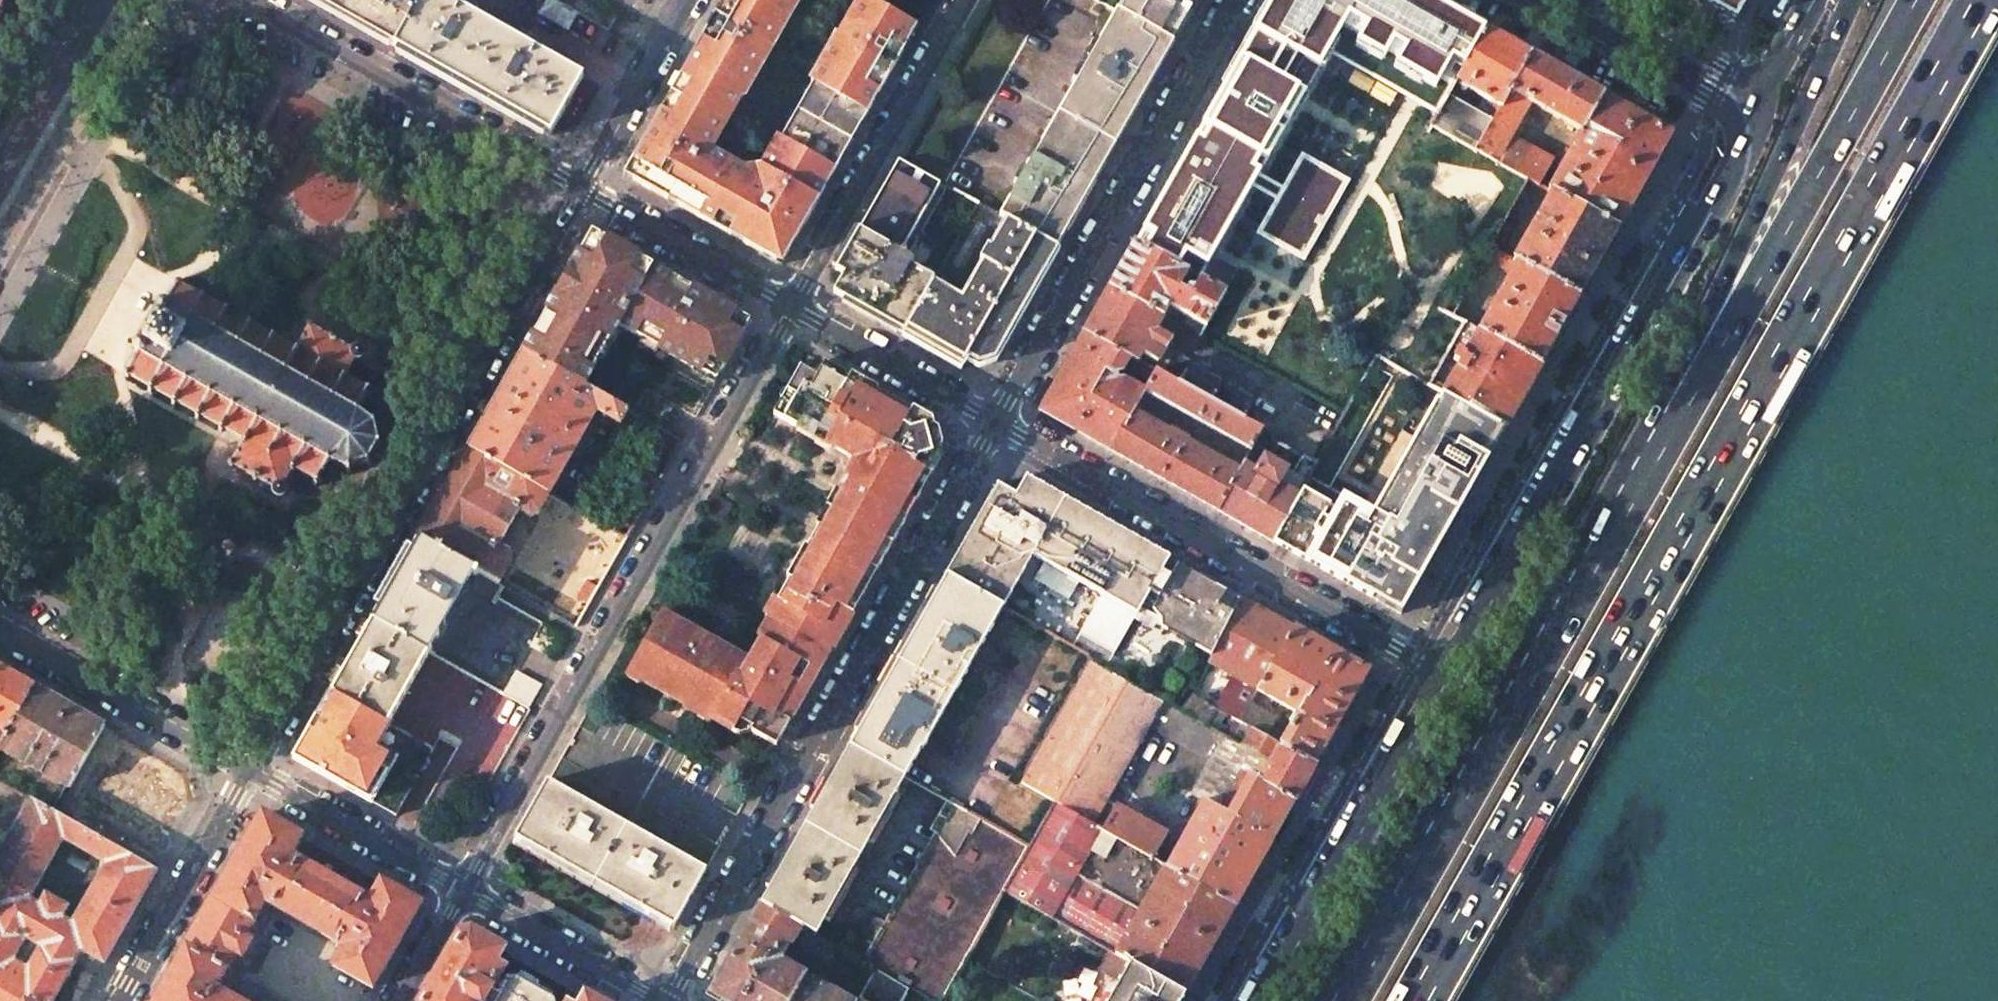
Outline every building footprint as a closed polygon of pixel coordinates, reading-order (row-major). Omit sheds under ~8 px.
[(348,20),(396,47),(423,0),(312,0),(348,20)] [(446,0),(423,0),(396,47),(473,91),(550,134),(582,77),(446,0)] [(592,0),(545,0),(538,13),(567,29),(576,12),(607,30),(617,14),(592,0)] [(917,26),(871,0),(859,0),(763,167),(744,169),(705,148),(792,0),(723,0),(718,9),(633,160),(640,164),(631,180),(782,264),(812,210),(887,78),(917,26)] [(1173,42),(1197,0),(1122,0),(1117,10),(1173,42)] [(1239,53),(1305,90),(1321,61),(1431,125),(1447,97),(1456,82),(1485,31),(1429,0),(1271,0),(1239,53)] [(1734,22),(1746,0),(1696,0),(1734,22)] [(1173,42),(1117,10),(1092,53),(1088,50),(1071,80),(1076,82),(1040,145),(1036,143),(1019,172),(1023,174),(1000,215),(1057,247),(1173,42)] [(1529,55),(1485,30),(1485,31),(1456,82),(1484,98),(1475,113),(1447,97),(1431,125),(1475,150),(1529,55)] [(1305,90),(1239,53),(1133,243),(1155,256),(1188,274),(1200,280),(1256,181),(1262,170),(1305,90)] [(1580,131),(1566,155),(1561,153),(1556,164),(1560,166),(1547,190),(1550,192),(1616,229),(1670,135),(1529,55),(1475,150),(1527,179),(1538,185),(1552,160),(1509,136),(1529,102),(1580,131)] [(1289,185),(1262,170),(1256,181),(1284,197),(1265,229),(1310,255),(1355,176),(1309,150),(1289,185)] [(939,183),(898,160),(835,271),(854,281),(843,299),(878,319),(903,333),(933,279),(910,266),(912,261),(899,253),(939,183)] [(1616,229),(1550,192),(1512,260),(1517,263),(1578,297),(1598,262),(1616,229)] [(933,279),(903,333),(937,352),(962,367),(967,358),(978,364),(993,360),(1025,304),(1057,247),(1000,215),(977,203),(933,279)] [(1512,227),(1503,223),(1489,248),(1501,254),(1505,246),(1502,244),(1512,227)] [(592,232),(524,352),(603,397),(626,410),(627,409),(659,428),(669,409),(595,365),(616,329),(640,341),(644,334),(662,343),(658,351),(694,371),(698,363),(719,375),(750,321),(592,232)] [(1155,256),(1133,243),(1109,287),(1164,316),(1169,308),(1205,327),(1224,292),(1200,280),(1190,295),(1179,289),(1188,274),(1155,256)] [(1501,254),(1489,248),(1484,256),(1512,272),(1479,331),(1540,365),(1578,297),(1517,263),(1512,260),(1501,254)] [(178,281),(176,280),(165,301),(158,302),(157,301),(145,324),(132,346),(133,346),(135,353),(123,373),(125,374),(124,376),(128,378),(129,376),(148,387),(146,390),(151,393),(153,389),(172,400),(170,403),(174,406),(176,402),(196,413),(194,417),(198,419),(200,415),(210,421),(219,426),(217,430),(222,432),(224,428),(243,439),(232,460),(230,459),(227,464),(229,465),(228,466),(232,468),(233,466),(253,477),(251,479),(256,482),(257,480),(277,491),(275,493),(279,495),(280,493),(282,494),(284,490),(282,489),(294,469),(314,480),(312,484),(316,486),(318,483),(320,484),(323,480),(321,479),(330,462),(346,468),(346,473),(350,473),(350,466),(364,462),(369,466),(372,463),(369,460),(377,446),(382,446),(383,441),(377,440),(374,426),(379,422),(376,418),(369,422),(359,411),(369,394),(371,395),(373,391),(371,389),(373,386),(368,384),(367,387),(347,376),(346,376),(358,356),(360,357),(362,353),(360,352),(361,350),(358,349),(357,350),(336,339),(338,337),(334,334),(333,336),(313,325),(314,323),(310,321),(309,323),(307,322),(305,326),(307,327),(295,347),(284,341),(276,336),(278,332),(274,330),(272,334),(252,323),(254,319),(250,317),(248,321),(229,310),(231,306),(226,304),(224,307),(205,297),(207,293),(203,291),(201,294),(182,283),(183,281),(179,279),(178,281)] [(1164,316),(1109,287),(1084,331),(1130,357),(1135,360),(1138,361),(1142,355),(1158,364),(1166,349),(1172,353),(1178,344),(1155,331),(1164,316)] [(1479,331),(1478,330),(1443,393),(1504,427),(1540,365),(1479,331)] [(1130,357),(1084,331),(1039,410),(1110,450),(1130,415),(1143,392),(1144,391),(1122,379),(1118,382),(1114,376),(1122,371),(1130,357)] [(603,397),(524,352),(469,449),(549,493),(595,410),(603,397)] [(1138,361),(1135,360),(1129,371),(1149,381),(1155,371),(1138,361)] [(900,405),(824,362),(815,376),(799,367),(773,415),(857,461),(829,511),(879,539),(889,545),(941,452),(932,424),(900,405)] [(1261,430),(1155,371),(1149,381),(1144,391),(1143,392),(1249,451),(1260,432),(1261,430)] [(1504,427),(1443,393),(1437,402),(1434,400),(1414,436),(1478,473),(1504,427)] [(626,410),(603,397),(595,410),(619,423),(626,410)] [(1205,457),(1130,415),(1110,450),(1216,510),(1237,474),(1206,456),(1205,457)] [(1478,473),(1414,436),(1387,483),(1451,519),(1478,473)] [(549,493),(469,449),(419,537),(476,569),(478,571),(499,582),(510,562),(508,554),(497,548),(518,509),(530,515),(537,513),(549,493)] [(1314,464),(1302,456),(1293,473),(1263,456),(1255,471),(1243,464),(1237,474),(1216,510),(1271,541),(1273,537),(1307,476),(1314,464)] [(997,485),(946,574),(1003,606),(1032,555),(1046,563),(1080,582),(1102,594),(1136,614),(1142,604),(1148,608),(1153,612),(1156,616),(1158,619),(1159,623),(1161,630),(1211,657),(1239,598),(1177,562),(1173,571),(1164,566),(1169,557),(1026,476),(1015,495),(997,485)] [(1424,568),(1451,519),(1387,483),(1371,512),(1307,476),(1273,537),(1400,609),(1424,568)] [(829,511),(768,619),(771,620),(779,625),(828,652),(854,606),(889,545),(879,539),(829,511)] [(476,569),(419,537),(372,620),(429,652),(473,574),(476,576),(478,571),(476,569)] [(1273,537),(1271,541),(1398,612),(1400,609),(1273,537)] [(1033,585),(1067,604),(1080,582),(1046,563),(1033,585)] [(1003,606),(946,574),(849,746),(904,777),(920,749),(921,750),(1003,606)] [(595,595),(583,589),(576,601),(588,607),(595,595)] [(1102,594),(1079,634),(1112,653),(1136,614),(1102,594)] [(1211,657),(1193,695),(1213,707),(1238,721),(1249,701),(1257,688),(1292,627),(1239,598),(1211,657)] [(641,680),(732,733),(739,723),(751,731),(776,745),(779,739),(791,719),(828,652),(779,625),(768,642),(763,640),(749,663),(661,613),(631,667),(644,674),(641,680)] [(429,652),(372,620),(331,693),(388,725),(429,652)] [(768,642),(779,625),(771,620),(760,639),(763,640),(768,642)] [(568,637),(544,623),(531,646),(555,660),(568,637)] [(1316,640),(1292,627),(1257,688),(1298,712),(1284,735),(1279,744),(1314,764),(1368,670),(1316,640)] [(1052,803),(1092,826),(1107,799),(1149,728),(1165,701),(1091,658),(1079,679),(1019,784),(1052,803)] [(0,666),(0,747),(34,686),(0,666)] [(626,677),(639,684),(641,680),(644,674),(631,667),(626,677)] [(541,685),(517,671),(504,694),(528,707),(541,685)] [(34,686),(0,747),(0,748),(70,788),(105,725),(34,686)] [(294,758),(396,815),(433,750),(388,725),(331,693),(294,758)] [(1213,707),(1193,695),(1184,712),(1203,725),(1213,707)] [(1264,770),(1238,751),(1203,725),(1184,712),(1182,711),(1165,701),(1149,728),(1210,762),(1209,764),(1195,791),(1224,808),(1222,813),(1202,803),(1180,843),(1167,835),(1167,834),(1116,805),(1100,831),(1233,906),(1292,801),(1258,781),(1264,770)] [(1276,717),(1249,701),(1238,721),(1251,728),(1265,736),(1271,727),(1276,717)] [(739,723),(732,733),(737,736),(751,731),(739,723)] [(1284,735),(1271,727),(1265,736),(1279,744),(1284,735)] [(1265,736),(1251,728),(1238,751),(1264,770),(1258,781),(1292,801),(1306,778),(1314,764),(1279,744),(1265,736)] [(904,777),(849,746),(825,788),(805,824),(761,903),(794,922),(815,934),(837,895),(843,886),(877,825),(882,815),(904,777)] [(110,749),(80,803),(155,844),(177,803),(146,787),(154,772),(110,749)] [(706,870),(547,780),(515,837),(673,926),(706,870)] [(55,814),(28,798),(0,847),(0,904),(81,950),(103,963),(156,870),(55,814)] [(1100,831),(1116,805),(1107,799),(1092,826),(1100,831)] [(1079,933),(1122,958),(1130,962),(1184,993),(1233,906),(1100,831),(1092,826),(1052,803),(1028,847),(1005,892),(1051,918),(1079,933)] [(293,851),(302,836),(262,813),(213,899),(253,922),(270,892),(293,851)] [(888,818),(882,815),(877,825),(882,828),(888,818)] [(953,860),(932,839),(868,958),(938,996),(1017,844),(979,824),(953,860)] [(366,892),(363,897),(297,859),(300,855),(293,851),(270,892),(276,896),(271,905),(337,943),(335,947),(341,951),(372,896),(366,892)] [(372,988),(421,903),(381,881),(372,896),(341,951),(333,966),(372,988)] [(848,889),(843,886),(837,895),(842,898),(848,889)] [(253,922),(213,899),(186,948),(225,971),(235,953),(241,956),(249,942),(243,939),(253,922)] [(761,903),(714,987),(716,996),(725,1000),(851,1000),(804,975),(803,976),(773,960),(784,938),(794,922),(761,903)] [(0,904),(0,1000),(52,1000),(81,950),(0,904)] [(815,934),(794,922),(784,938),(828,964),(838,947),(815,934)] [(511,954),(470,931),(460,934),(422,1000),(484,1000),(491,988),(511,954)] [(186,948),(156,1000),(208,1000),(212,994),(225,971),(186,948)] [(1108,1000),(1180,1000),(1184,993),(1130,962),(1108,1000)] [(875,969),(857,1000),(901,1000),(908,987),(875,969)] [(491,988),(484,1000),(555,1000),(555,999),(514,976),(507,978),(498,993),(491,988)] [(576,991),(570,1000),(594,1000),(576,991)] [(1042,991),(1038,999),(1042,1000),(1053,1000),(1055,998),(1042,991)] [(218,993),(217,996),(212,994),(208,1000),(234,1000),(218,993)]
